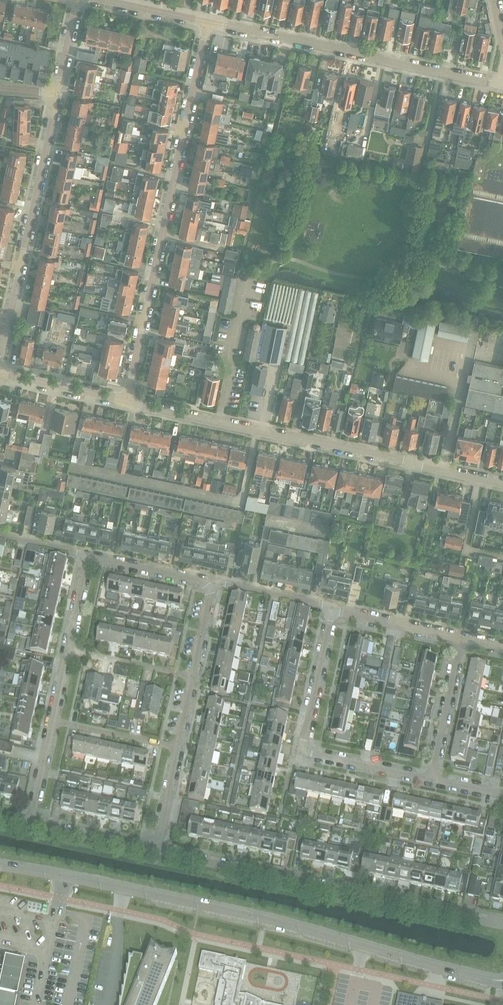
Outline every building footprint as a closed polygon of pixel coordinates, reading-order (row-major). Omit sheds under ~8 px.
[(228,3),(231,4),(231,6),(243,9),(245,0),(229,0),(228,3)] [(243,9),(255,11),(258,0),(245,0),(243,9)] [(274,0),(261,0),(258,11),(271,14),(274,0)] [(290,0),(276,0),(274,13),(275,13),(276,16),(280,16),(281,15),(287,16),(290,0)] [(305,4),(306,0),(295,0),(294,2),(293,2),(290,18),(302,21),(306,4),(305,4)] [(324,0),(309,0),(308,4),(305,21),(317,24),(321,8),(323,8),(324,0)] [(337,9),(339,0),(327,0),(322,25),(334,27),(338,9),(337,9)] [(465,12),(464,15),(467,16),(467,12),(470,0),(458,0),(458,1),(454,1),(452,9),(465,12)] [(336,28),(349,30),(352,12),(353,10),(354,5),(341,3),(336,28)] [(11,20),(22,22),(25,6),(14,4),(11,20)] [(25,6),(22,22),(33,24),(36,9),(25,6)] [(352,12),(349,30),(362,33),(365,15),(363,15),(364,9),(359,8),(358,14),(352,12)] [(368,8),(363,33),(375,36),(380,10),(368,8)] [(36,9),(33,24),(39,25),(38,29),(43,30),(47,11),(36,9)] [(382,15),(378,34),(379,34),(380,37),(384,38),(386,36),(391,37),(397,10),(392,9),(390,16),(382,15)] [(400,24),(399,29),(398,38),(399,38),(399,41),(404,42),(405,40),(410,41),(416,12),(403,10),(403,13),(400,24)] [(419,24),(415,44),(427,46),(428,47),(431,28),(433,20),(434,18),(434,17),(421,14),(421,15),(420,16),(419,23),(419,24)] [(431,28),(428,47),(441,49),(443,38),(449,39),(452,23),(433,20),(431,28)] [(92,48),(96,49),(101,25),(88,23),(88,24),(86,32),(88,32),(86,41),(95,43),(94,45),(93,45),(92,48)] [(471,55),(477,28),(478,26),(466,23),(459,53),(471,55)] [(101,25),(96,49),(100,50),(101,47),(99,46),(100,44),(108,46),(112,28),(101,25)] [(112,28),(108,46),(116,48),(114,53),(119,54),(123,30),(112,28)] [(490,36),(493,37),(491,28),(486,29),(486,32),(479,31),(473,56),(485,59),(490,36)] [(123,30),(119,54),(123,55),(124,49),(131,51),(135,33),(135,32),(123,30)] [(451,36),(449,47),(460,49),(462,38),(451,36)] [(4,75),(11,42),(0,40),(0,60),(1,55),(7,56),(5,64),(0,63),(0,74),(4,75)] [(11,42),(4,75),(18,78),(24,45),(11,42)] [(24,45),(18,78),(31,80),(37,48),(24,45)] [(166,50),(163,63),(171,64),(171,65),(185,68),(189,49),(175,46),(174,52),(166,50)] [(37,48),(31,80),(44,83),(46,72),(40,71),(41,63),(47,64),(48,64),(51,51),(51,50),(37,48)] [(94,60),(95,55),(85,52),(83,59),(94,62),(94,60)] [(215,71),(226,74),(231,53),(225,52),(225,53),(219,52),(215,70),(215,71)] [(231,53),(226,74),(238,76),(238,78),(242,79),(246,59),(242,58),(243,57),(236,55),(237,54),(231,53)] [(136,56),(133,69),(145,72),(148,59),(136,56)] [(251,57),(245,83),(245,84),(250,85),(251,82),(257,83),(262,59),(251,57)] [(262,59),(257,83),(256,86),(261,87),(262,85),(268,86),(273,61),(262,59)] [(273,61),(268,86),(273,87),(273,90),(281,92),(284,79),(286,68),(283,67),(284,63),(273,61)] [(81,63),(78,77),(95,80),(98,67),(81,63)] [(307,88),(306,91),(311,93),(314,81),(309,80),(312,70),(300,67),(295,85),(307,88)] [(118,79),(117,85),(127,87),(131,71),(126,70),(123,81),(118,79)] [(333,100),(334,97),(338,76),(325,73),(321,90),(319,90),(319,94),(317,101),(323,102),(324,98),(333,100)] [(92,94),(95,80),(78,77),(75,90),(92,94)] [(345,78),(339,104),(352,107),(358,81),(356,80),(356,79),(352,78),(350,79),(345,78)] [(156,84),(155,88),(177,93),(179,83),(159,79),(158,84),(156,84)] [(361,80),(356,100),(370,103),(374,83),(361,80)] [(132,83),(130,93),(138,95),(140,85),(140,84),(137,84),(132,83)] [(381,99),(378,98),(375,113),(390,116),(396,88),(385,85),(381,99)] [(153,98),(160,100),(175,103),(177,93),(155,88),(153,98)] [(395,107),(393,115),(403,117),(406,118),(407,113),(408,110),(412,91),(405,90),(399,89),(395,107)] [(417,118),(421,118),(426,94),(414,92),(407,124),(415,125),(417,118)] [(129,93),(127,102),(135,104),(137,95),(129,93)] [(75,98),(73,110),(88,113),(89,107),(93,108),(94,102),(75,98)] [(209,98),(207,108),(232,113),(233,109),(229,108),(230,102),(209,98)] [(14,105),(13,117),(30,118),(30,106),(24,105),(25,100),(13,99),(13,105),(14,105)] [(440,118),(438,117),(436,126),(443,128),(444,119),(453,121),(457,101),(445,99),(440,118)] [(153,106),(153,108),(173,113),(175,103),(160,100),(159,105),(152,103),(151,106),(153,106)] [(263,102),(263,106),(277,109),(278,103),(265,100),(264,100),(263,102)] [(455,120),(453,131),(460,133),(458,146),(459,146),(458,149),(456,157),(455,166),(471,170),(474,156),(470,155),(471,151),(462,150),(462,147),(463,147),(463,145),(468,123),(471,104),(461,102),(457,121),(455,120)] [(136,105),(126,103),(124,115),(134,117),(136,105)] [(318,121),(321,106),(311,104),(308,119),(318,121)] [(468,123),(463,145),(468,147),(472,130),(474,131),(475,128),(483,130),(484,126),(487,109),(474,106),(470,123),(468,123)] [(149,118),(155,120),(155,119),(171,123),(173,113),(153,108),(151,108),(148,107),(146,114),(149,114),(149,118)] [(207,108),(205,118),(220,121),(221,116),(231,118),(232,113),(207,108)] [(487,109),(484,126),(491,128),(490,137),(493,137),(495,138),(501,111),(487,109)] [(73,110),(70,121),(85,125),(93,126),(94,120),(92,120),(93,114),(88,113),(73,110)] [(490,152),(487,152),(487,156),(489,157),(489,159),(477,156),(473,176),(472,179),(485,182),(502,186),(502,112),(501,111),(495,138),(493,137),(490,152)] [(13,117),(13,129),(29,130),(30,118),(13,117)] [(111,125),(117,126),(118,120),(113,119),(108,118),(107,121),(109,124),(112,125),(111,125)] [(205,118),(203,127),(224,132),(225,128),(224,128),(226,122),(220,121),(205,118)] [(141,130),(137,130),(138,127),(133,126),(134,121),(123,119),(121,130),(131,132),(131,133),(140,135),(141,130)] [(0,121),(0,127),(7,129),(8,123),(0,120),(0,121)] [(70,121),(68,133),(83,136),(85,125),(70,121)] [(148,129),(146,136),(152,137),(167,141),(169,131),(154,127),(149,126),(150,123),(145,122),(144,129),(148,129)] [(222,142),(224,132),(203,127),(201,138),(222,142)] [(29,141),(29,130),(13,129),(12,141),(29,141)] [(117,140),(123,141),(128,142),(130,135),(125,134),(126,131),(124,131),(119,130),(117,140)] [(80,148),(83,136),(68,133),(65,145),(80,148)] [(405,134),(404,141),(413,143),(415,136),(405,134)] [(130,143),(138,145),(165,150),(167,141),(152,137),(151,142),(139,140),(139,141),(130,139),(130,143)] [(335,156),(341,157),(341,155),(344,143),(344,140),(338,139),(335,156)] [(429,150),(440,152),(442,142),(437,141),(436,140),(432,139),(431,139),(429,150)] [(114,150),(117,151),(121,151),(123,141),(117,140),(114,150)] [(199,142),(197,153),(212,156),(214,145),(199,142)] [(248,144),(239,143),(238,150),(246,151),(248,144)] [(341,155),(346,156),(361,160),(364,147),(349,144),(344,143),(341,155)] [(163,160),(165,150),(138,145),(137,149),(143,151),(142,156),(163,160)] [(413,163),(412,168),(412,171),(418,172),(420,164),(423,147),(409,145),(406,161),(413,163)] [(471,151),(470,155),(474,156),(477,156),(479,149),(472,147),(471,149),(471,151)] [(4,160),(8,161),(24,164),(26,153),(10,150),(9,157),(5,156),(4,160)] [(64,151),(61,162),(76,166),(78,160),(81,161),(83,155),(64,151)] [(114,163),(126,165),(129,153),(121,151),(117,151),(114,163)] [(194,165),(209,168),(215,169),(217,162),(219,162),(219,163),(229,165),(231,157),(222,155),(221,158),(212,157),(212,156),(197,153),(194,165)] [(142,156),(140,166),(161,170),(163,160),(142,156)] [(8,161),(5,172),(21,176),(24,164),(8,161)] [(61,162),(59,173),(74,177),(76,166),(61,162)] [(246,176),(252,178),(254,166),(243,163),(240,175),(246,176)] [(194,165),(192,177),(207,180),(209,168),(194,165)] [(130,179),(125,178),(123,177),(125,168),(114,166),(111,178),(130,182),(130,179)] [(5,172),(3,184),(18,187),(21,176),(5,172)] [(59,173),(57,184),(72,188),(74,177),(59,173)] [(138,173),(136,184),(157,188),(159,178),(138,173)] [(192,177),(189,189),(204,192),(207,180),(192,177)] [(106,188),(108,188),(116,190),(117,190),(118,182),(108,179),(106,188)] [(502,256),(502,186),(485,182),(472,179),(458,247),(502,256)] [(0,196),(16,200),(18,187),(3,184),(0,183),(0,196)] [(69,200),(72,188),(57,184),(54,197),(69,200)] [(136,184),(134,194),(155,198),(157,188),(136,184)] [(139,198),(137,204),(153,207),(155,198),(134,194),(133,197),(139,198)] [(188,195),(186,206),(207,210),(208,206),(211,207),(213,201),(209,200),(188,195)] [(104,210),(114,212),(116,200),(106,198),(104,210)] [(91,202),(90,208),(99,210),(101,204),(95,203),(91,202)] [(153,207),(137,204),(130,203),(128,213),(151,218),(153,207)] [(238,204),(235,216),(245,218),(246,215),(247,210),(248,208),(248,207),(248,205),(239,203),(238,204)] [(52,205),(50,216),(65,220),(66,213),(70,214),(71,209),(52,205)] [(11,221),(14,209),(0,206),(0,218),(11,221)] [(186,206),(184,216),(205,220),(207,210),(186,206)] [(103,212),(102,219),(108,221),(112,221),(113,215),(103,212)] [(50,216),(47,227),(62,231),(65,220),(50,216)] [(184,216),(182,225),(207,231),(208,226),(204,225),(205,220),(184,216)] [(9,232),(11,221),(0,218),(0,230),(9,232)] [(244,227),(246,221),(246,220),(237,218),(236,225),(244,227)] [(133,226),(132,232),(147,236),(149,225),(128,221),(127,225),(133,226)] [(206,235),(207,231),(182,225),(180,235),(195,239),(200,240),(202,234),(206,235)] [(235,230),(237,231),(237,232),(246,234),(247,230),(238,227),(231,225),(227,244),(232,245),(235,230)] [(47,227),(45,239),(60,242),(62,231),(47,227)] [(98,227),(97,235),(99,235),(104,236),(106,229),(98,227)] [(6,244),(9,232),(0,230),(0,243),(6,244)] [(218,243),(220,233),(212,231),(210,242),(218,243)] [(125,237),(124,241),(145,245),(147,236),(132,232),(130,238),(125,237)] [(228,233),(222,232),(220,243),(226,244),(228,233)] [(96,235),(95,243),(103,245),(105,237),(104,237),(104,236),(99,235),(97,235),(96,235)] [(57,254),(60,242),(45,239),(42,251),(57,254)] [(122,250),(127,251),(127,252),(143,255),(145,245),(124,241),(123,245),(122,250)] [(178,243),(176,253),(197,258),(199,248),(178,243)] [(96,245),(94,257),(104,259),(106,248),(96,245)] [(226,250),(224,262),(236,264),(238,252),(226,250)] [(120,256),(119,261),(141,265),(143,255),(127,252),(126,258),(120,256)] [(176,253),(174,263),(200,269),(200,268),(189,266),(190,261),(196,262),(197,258),(176,253)] [(41,258),(38,270),(58,274),(58,273),(54,272),(55,266),(59,267),(60,262),(41,258)] [(174,263),(171,273),(192,277),(193,277),(197,278),(200,269),(174,263)] [(236,266),(224,264),(222,272),(234,275),(236,266)] [(118,268),(116,278),(137,283),(139,273),(118,268)] [(38,270),(36,281),(51,284),(52,278),(56,279),(58,274),(38,270)] [(86,282),(86,283),(88,283),(92,284),(94,278),(95,274),(88,272),(86,282)] [(190,287),(192,277),(171,273),(169,283),(190,287)] [(226,275),(224,280),(237,283),(238,277),(226,275)] [(111,277),(109,287),(108,287),(134,293),(137,283),(116,278),(111,277)] [(224,280),(223,286),(235,289),(237,283),(224,280)] [(36,281),(34,292),(49,296),(51,284),(36,281)] [(207,281),(207,282),(205,292),(219,295),(221,284),(207,281)] [(96,284),(92,284),(88,283),(86,291),(94,293),(96,284)] [(223,289),(222,292),(234,295),(235,289),(223,286),(223,289)] [(113,293),(112,298),(118,299),(132,302),(134,293),(108,287),(107,292),(113,293)] [(165,301),(193,307),(197,308),(198,303),(188,300),(189,295),(168,291),(165,301)] [(34,292),(31,304),(46,307),(49,296),(34,292)] [(222,292),(221,298),(233,301),(234,295),(222,292)] [(130,313),(132,302),(118,299),(112,298),(109,308),(130,313)] [(220,300),(220,304),(232,306),(233,301),(221,298),(220,300)] [(210,306),(209,311),(216,312),(217,310),(218,310),(220,304),(220,300),(219,300),(217,307),(210,306)] [(165,301),(163,311),(184,315),(179,314),(180,308),(192,311),(193,307),(165,301)] [(220,304),(218,310),(231,312),(232,306),(220,304)] [(333,318),(335,306),(325,304),(322,316),(333,318)] [(31,307),(27,322),(38,324),(41,309),(31,307)] [(79,313),(79,314),(91,316),(92,310),(81,307),(79,313)] [(50,329),(54,312),(47,310),(43,328),(50,329)] [(163,311),(161,320),(189,326),(190,321),(183,320),(184,315),(163,311)] [(209,311),(208,320),(214,322),(216,312),(209,311)] [(403,323),(401,330),(408,332),(409,332),(410,327),(412,317),(412,316),(405,314),(404,315),(403,323)] [(413,356),(429,359),(437,320),(421,316),(413,315),(413,317),(412,317),(410,327),(418,329),(413,356)] [(106,327),(108,329),(108,330),(125,334),(128,321),(106,316),(105,322),(110,323),(107,323),(106,327)] [(373,330),(372,334),(373,335),(373,336),(399,342),(401,331),(401,330),(403,323),(402,323),(377,317),(377,319),(375,330),(373,330)] [(188,331),(189,326),(161,320),(159,330),(175,334),(176,328),(181,329),(181,330),(188,331)] [(206,325),(205,330),(212,331),(214,322),(208,320),(206,326),(206,325)] [(468,341),(471,327),(465,325),(441,320),(438,335),(468,341)] [(264,336),(260,359),(280,363),(281,363),(288,327),(267,323),(264,336)] [(250,328),(248,334),(261,337),(261,336),(262,331),(250,328)] [(105,343),(103,350),(121,354),(124,342),(106,338),(106,336),(88,332),(87,340),(105,343)] [(248,334),(247,340),(260,343),(261,337),(248,334)] [(15,348),(21,349),(19,361),(30,363),(35,340),(23,338),(22,344),(16,343),(15,348)] [(158,338),(155,350),(173,353),(183,355),(185,344),(158,338)] [(247,340),(246,346),(258,348),(260,343),(247,340)] [(44,348),(42,360),(62,364),(65,348),(58,347),(51,346),(50,349),(44,348)] [(246,346),(245,352),(257,354),(258,350),(258,348),(246,346)] [(103,350),(101,361),(119,365),(121,354),(103,350)] [(155,350),(153,361),(170,365),(173,353),(155,350)] [(201,359),(208,360),(209,354),(198,352),(197,358),(201,359)] [(245,352),(244,357),(244,358),(256,361),(256,359),(257,354),(245,352)] [(201,359),(200,366),(207,367),(208,360),(201,359)] [(94,372),(93,380),(107,383),(109,375),(117,376),(119,365),(101,361),(100,366),(99,371),(95,370),(94,372)] [(153,361),(150,372),(168,375),(170,365),(153,361)] [(466,404),(502,412),(502,367),(475,361),(466,404)] [(262,395),(268,368),(256,365),(250,393),(262,395)] [(347,368),(343,384),(350,385),(353,369),(347,368)] [(205,383),(202,400),(215,403),(219,386),(220,378),(211,376),(212,370),(206,369),(205,375),(207,375),(205,383)] [(303,387),(311,388),(314,372),(306,371),(303,387)] [(150,372),(148,383),(158,385),(157,391),(164,393),(168,375),(150,372)] [(394,389),(400,391),(403,377),(397,376),(394,389)] [(372,377),(370,384),(383,387),(384,379),(372,377)] [(403,377),(400,391),(406,392),(409,379),(403,377)] [(296,406),(297,399),(298,400),(302,379),(295,378),(291,393),(291,397),(283,396),(279,416),(290,419),(293,405),(296,406)] [(409,379),(406,392),(413,394),(416,380),(409,379)] [(416,380),(413,394),(419,395),(422,381),(416,380)] [(422,381),(419,395),(426,396),(429,383),(422,381)] [(356,393),(358,384),(352,383),(350,392),(356,393)] [(429,383),(426,396),(432,398),(435,384),(429,383)] [(435,384),(432,398),(439,399),(442,385),(435,384)] [(442,385),(439,399),(445,400),(448,387),(442,385)] [(387,401),(389,391),(382,389),(380,399),(387,401)] [(329,406),(323,404),(318,425),(329,427),(332,414),(335,414),(339,392),(333,391),(329,406)] [(390,391),(389,397),(397,399),(398,392),(390,391)] [(303,422),(316,424),(322,399),(306,396),(305,401),(302,414),(305,414),(303,422)] [(2,415),(0,423),(0,432),(9,434),(13,416),(9,415),(12,399),(5,397),(4,400),(0,399),(0,415),(2,415)] [(17,415),(30,418),(33,403),(20,401),(17,415)] [(33,403),(30,418),(28,427),(34,428),(36,419),(43,421),(46,406),(33,403)] [(369,403),(362,434),(376,437),(380,419),(374,418),(376,405),(369,403)] [(402,407),(401,407),(398,420),(405,421),(408,408),(408,404),(402,403),(402,407)] [(358,433),(359,432),(362,413),(364,412),(365,408),(363,406),(360,405),(356,407),(350,406),(345,431),(358,433)] [(474,414),(475,408),(465,406),(464,412),(474,414)] [(55,408),(51,426),(50,432),(57,433),(58,428),(74,432),(78,413),(55,408)] [(336,417),(334,417),(331,428),(341,430),(345,412),(337,410),(336,417)] [(491,415),(496,416),(495,421),(502,423),(502,414),(492,412),(491,415)] [(423,429),(427,430),(423,447),(436,450),(440,432),(436,431),(439,416),(427,413),(426,416),(423,429)] [(87,453),(89,444),(91,436),(93,426),(95,417),(85,415),(81,431),(82,431),(81,436),(86,437),(85,441),(82,443),(78,462),(85,464),(87,453)] [(417,426),(417,428),(423,429),(426,416),(420,415),(417,426)] [(390,422),(387,422),(384,439),(389,440),(389,442),(393,443),(394,441),(396,442),(400,425),(396,424),(397,417),(391,416),(390,422)] [(417,418),(411,416),(408,428),(407,428),(404,443),(416,446),(419,430),(415,429),(417,418)] [(93,426),(91,436),(93,437),(94,433),(102,435),(103,426),(105,419),(95,417),(93,426)] [(103,426),(102,435),(109,436),(108,440),(106,439),(105,446),(109,447),(110,444),(113,426),(115,421),(105,419),(103,426)] [(113,426),(110,444),(115,446),(116,439),(115,439),(116,438),(122,439),(125,423),(115,421),(113,426)] [(128,446),(138,448),(143,427),(132,425),(128,446)] [(143,427),(138,448),(148,450),(149,445),(153,429),(143,427)] [(455,454),(467,457),(473,429),(466,427),(464,437),(459,436),(455,454)] [(153,429),(149,445),(156,447),(156,450),(158,450),(162,432),(153,429)] [(473,429),(467,457),(479,460),(483,441),(475,440),(478,429),(473,429)] [(7,442),(6,447),(11,448),(13,443),(15,431),(11,430),(8,442),(7,442)] [(162,432),(158,450),(161,451),(160,452),(168,454),(173,434),(162,432)] [(42,443),(39,455),(44,456),(44,455),(51,457),(52,451),(50,450),(53,435),(45,433),(43,443),(42,443)] [(175,444),(173,454),(176,455),(186,457),(190,437),(180,435),(178,445),(175,444)] [(190,437),(186,457),(186,459),(196,461),(196,460),(200,440),(190,437)] [(200,440),(196,460),(205,462),(210,442),(200,440)] [(24,446),(23,452),(39,455),(42,443),(31,441),(29,448),(24,446)] [(210,442),(205,462),(215,464),(216,463),(220,444),(210,442)] [(483,460),(496,463),(499,445),(487,442),(483,460)] [(220,444),(216,463),(218,464),(219,460),(227,462),(230,446),(220,444)] [(232,447),(229,462),(237,463),(236,467),(243,469),(246,449),(232,447)] [(33,460),(33,461),(42,463),(44,456),(39,455),(23,452),(22,452),(21,457),(33,460)] [(256,489),(261,490),(268,454),(259,452),(255,470),(260,471),(256,489)] [(87,453),(85,464),(92,465),(95,455),(87,453)] [(122,453),(119,471),(125,473),(129,454),(122,453)] [(268,454),(261,490),(259,498),(258,498),(258,501),(265,503),(265,502),(266,498),(263,498),(265,491),(268,474),(273,475),(277,456),(268,454)] [(21,457),(20,463),(32,466),(33,461),(33,460),(21,457)] [(282,457),(278,475),(280,476),(281,476),(280,481),(291,483),(292,478),(293,473),(296,460),(284,458),(282,457)] [(106,465),(114,467),(116,459),(108,458),(106,465)] [(291,483),(291,484),(302,486),(303,481),(304,481),(308,463),(296,460),(293,473),(292,478),(291,483)] [(20,463),(19,469),(31,471),(32,466),(20,463)] [(310,499),(314,500),(321,465),(313,464),(308,489),(312,489),(310,499)] [(0,472),(0,478),(21,483),(28,484),(30,476),(16,473),(17,468),(1,465),(0,472)] [(321,465),(314,500),(319,501),(322,491),(321,490),(322,484),(326,485),(330,467),(321,465)] [(330,467),(326,485),(330,486),(328,494),(333,495),(338,469),(330,467)] [(167,478),(174,479),(175,474),(173,473),(173,471),(170,470),(169,472),(168,472),(167,478)] [(344,496),(345,489),(349,471),(341,470),(335,497),(338,497),(338,495),(344,496)] [(349,471),(345,489),(350,490),(349,492),(348,491),(346,501),(351,502),(354,491),(357,473),(349,471)] [(357,473),(354,491),(360,492),(360,494),(358,494),(356,503),(361,504),(367,475),(357,473)] [(67,485),(73,487),(76,475),(69,474),(67,485)] [(400,495),(404,477),(387,474),(383,491),(400,495)] [(76,475),(73,487),(79,488),(81,476),(76,475)] [(367,475),(361,504),(359,512),(358,516),(359,516),(358,519),(366,520),(367,514),(364,513),(368,494),(371,495),(375,477),(367,475)] [(81,476),(79,488),(90,490),(93,479),(81,476)] [(375,477),(371,495),(370,501),(379,503),(384,479),(375,477)] [(12,494),(13,487),(20,489),(21,483),(0,478),(0,492),(12,494)] [(59,479),(57,489),(65,490),(66,485),(67,481),(59,479)] [(93,479),(90,490),(102,493),(105,481),(93,479)] [(213,479),(210,491),(223,493),(223,494),(235,496),(237,487),(225,484),(225,481),(213,479)] [(414,480),(409,502),(425,505),(430,483),(414,480)] [(105,481),(102,493),(108,494),(110,482),(105,481)] [(110,482),(108,494),(114,495),(117,484),(110,482)] [(117,484),(114,495),(120,497),(122,485),(117,484)] [(122,485),(120,497),(126,498),(128,486),(122,485)] [(49,489),(41,487),(40,493),(39,499),(47,501),(49,489)] [(128,498),(146,502),(148,491),(130,487),(128,498)] [(148,491),(146,502),(152,503),(154,492),(148,491)] [(449,509),(452,496),(450,496),(451,493),(438,491),(435,505),(429,503),(426,518),(434,519),(434,518),(436,518),(438,509),(437,508),(437,506),(449,509)] [(9,507),(12,494),(0,492),(0,505),(9,507)] [(154,492),(152,503),(158,505),(160,493),(154,492)] [(160,493),(158,505),(181,510),(184,498),(160,493)] [(449,509),(448,512),(459,515),(458,520),(466,522),(470,503),(462,502),(463,496),(451,493),(450,496),(452,496),(449,509)] [(266,511),(268,511),(269,505),(268,505),(267,505),(267,503),(265,502),(265,503),(258,501),(258,498),(248,496),(247,501),(249,502),(248,506),(266,510),(266,511)] [(183,510),(189,512),(192,500),(186,498),(183,510)] [(192,500),(189,512),(195,513),(198,501),(192,500)] [(269,505),(268,511),(268,513),(274,514),(277,502),(275,501),(271,500),(270,505),(269,505)] [(198,501),(195,513),(201,514),(204,502),(198,501)] [(204,502),(201,514),(207,515),(209,504),(204,502)] [(277,502),(274,514),(280,515),(283,503),(277,502)] [(476,531),(484,533),(486,523),(492,524),(492,526),(499,528),(499,525),(502,526),(502,504),(490,502),(488,511),(480,509),(476,531)] [(283,503),(280,515),(286,516),(288,504),(283,503)] [(209,504),(207,515),(213,517),(215,505),(209,504)] [(288,504),(286,516),(292,518),(294,505),(288,504)] [(9,507),(0,505),(0,519),(6,520),(12,521),(14,513),(8,512),(9,507)] [(56,513),(57,510),(57,508),(46,505),(45,510),(42,510),(38,527),(53,530),(57,513),(56,513)] [(215,505),(213,517),(219,518),(222,506),(215,505)] [(294,505),(292,518),(298,519),(300,507),(294,505)] [(402,531),(408,507),(399,505),(394,530),(402,531)] [(222,506),(219,518),(225,519),(227,507),(222,506)] [(227,507),(225,519),(231,520),(233,509),(227,507)] [(300,507),(298,519),(304,520),(306,508),(300,507)] [(306,508),(304,520),(310,521),(312,509),(306,508)] [(312,509),(310,521),(315,522),(318,510),(312,509)] [(239,510),(236,522),(243,523),(245,511),(239,510)] [(318,510),(315,522),(321,524),(324,511),(318,510)] [(25,524),(31,525),(33,512),(27,511),(25,524)] [(324,511),(321,524),(327,525),(330,513),(324,511)] [(63,532),(75,535),(79,514),(74,513),(72,519),(66,518),(63,532)] [(330,513),(327,525),(333,526),(336,514),(331,513),(330,513)] [(79,514),(75,535),(86,537),(89,523),(83,522),(85,515),(79,514)] [(89,523),(86,537),(98,540),(102,522),(97,521),(98,520),(91,518),(90,523),(89,523)] [(102,522),(98,540),(111,542),(111,539),(115,540),(118,526),(113,525),(113,528),(107,527),(107,523),(108,524),(109,520),(103,519),(102,522)] [(120,526),(117,541),(122,542),(121,545),(133,547),(136,533),(125,531),(125,527),(120,526)] [(271,529),(269,541),(275,542),(277,530),(271,529)] [(277,530),(275,542),(280,544),(283,531),(277,530)] [(283,531),(280,544),(286,545),(289,533),(283,531)] [(136,533),(133,547),(145,550),(148,535),(136,533)] [(148,535),(145,550),(157,552),(160,538),(160,535),(154,533),(154,537),(148,535)] [(289,533),(286,545),(292,546),(294,534),(289,533)] [(294,534),(292,546),(298,548),(301,535),(294,534)] [(463,539),(447,535),(446,539),(442,538),(440,544),(461,549),(463,539)] [(191,559),(194,545),(196,539),(189,537),(188,544),(178,542),(175,554),(180,555),(179,557),(191,559)] [(306,537),(304,549),(310,550),(312,538),(306,537)] [(160,538),(157,552),(169,555),(170,547),(175,548),(176,541),(160,538)] [(312,538),(310,550),(316,551),(318,539),(312,538)] [(318,539),(316,551),(319,552),(322,553),(324,540),(318,539)] [(324,540),(322,553),(327,554),(330,542),(324,540)] [(206,548),(203,562),(215,564),(220,543),(208,541),(206,548)] [(236,564),(256,568),(261,544),(247,541),(245,550),(239,549),(236,564)] [(220,543),(215,564),(232,568),(235,554),(224,552),(226,544),(220,543)] [(268,550),(279,552),(280,546),(269,543),(268,550)] [(194,545),(191,559),(203,562),(206,548),(194,545)] [(28,548),(27,552),(33,554),(36,555),(40,555),(41,549),(35,548),(30,546),(28,548)] [(18,551),(15,562),(21,564),(24,552),(18,551)] [(24,564),(31,566),(34,566),(36,555),(33,554),(27,552),(24,564)] [(321,587),(335,590),(339,569),(325,566),(328,554),(327,554),(322,553),(319,552),(315,572),(321,573),(321,572),(324,573),(321,587)] [(492,566),(493,560),(493,558),(480,555),(478,563),(486,565),(492,566)] [(46,557),(44,568),(65,573),(67,561),(51,557),(51,558),(46,557)] [(377,558),(376,564),(383,566),(385,559),(377,558)] [(265,560),(261,574),(274,577),(277,562),(265,560)] [(502,568),(502,562),(493,560),(492,566),(491,570),(502,573),(502,568)] [(277,562),(274,577),(286,580),(289,565),(277,562)] [(360,582),(363,567),(360,566),(360,565),(357,564),(357,566),(353,580),(360,582)] [(450,574),(464,577),(466,567),(452,564),(450,574)] [(289,565),(286,580),(297,582),(301,568),(289,565)] [(44,568),(41,580),(62,584),(65,573),(44,568)] [(301,568),(297,582),(310,585),(313,570),(301,568)] [(339,569),(335,590),(349,593),(353,574),(347,573),(348,571),(339,569)] [(471,581),(456,578),(455,583),(463,585),(462,591),(469,592),(471,581)] [(107,595),(120,597),(123,582),(110,579),(107,595)] [(38,592),(44,593),(60,597),(62,584),(41,580),(38,592)] [(392,585),(386,584),(383,601),(397,604),(398,599),(404,600),(407,584),(393,581),(392,585)] [(123,582),(120,597),(132,600),(135,584),(123,582)] [(135,584),(132,600),(144,602),(147,587),(135,584)] [(144,602),(156,605),(156,604),(159,589),(147,587),(144,602)] [(413,607),(425,609),(428,595),(416,592),(417,589),(411,587),(408,600),(414,602),(413,607)] [(156,604),(156,605),(168,608),(172,592),(159,589),(156,604)] [(172,592),(168,608),(181,610),(184,595),(172,592)] [(440,597),(437,612),(448,614),(451,600),(452,595),(441,592),(440,597)] [(44,593),(41,605),(57,608),(60,597),(44,593)] [(428,595),(425,609),(437,612),(440,597),(428,595)] [(232,596),(230,608),(245,612),(248,599),(232,596)] [(451,600),(448,614),(460,617),(463,602),(451,600)] [(468,618),(480,621),(484,603),(472,600),(468,618)] [(484,603),(480,621),(493,623),(496,609),(496,605),(484,603)] [(274,604),(271,617),(277,618),(280,606),(274,604)] [(41,605),(39,617),(55,620),(57,608),(41,605)] [(289,614),(288,620),(308,624),(311,612),(305,611),(298,610),(298,607),(291,605),(289,614)] [(230,608),(227,620),(243,624),(245,612),(230,608)] [(3,622),(9,623),(12,610),(5,609),(3,622)] [(493,623),(502,626),(502,611),(496,609),(493,623)] [(39,617),(36,629),(52,632),(55,620),(39,617)] [(227,620),(224,632),(240,636),(243,624),(227,620)] [(293,627),(292,633),(306,636),(308,624),(288,620),(287,626),(293,627)] [(97,643),(110,646),(113,631),(100,628),(97,643)] [(36,629),(33,640),(50,644),(52,632),(36,629)] [(113,631),(110,646),(122,649),(125,633),(113,631)] [(268,631),(266,640),(274,642),(275,633),(268,631)] [(224,632),(222,645),(237,648),(240,636),(224,632)] [(125,633),(122,649),(134,651),(137,636),(125,633)] [(292,633),(289,645),(303,648),(306,636),(292,633)] [(137,636),(134,651),(146,654),(149,638),(137,636)] [(149,638),(146,654),(158,656),(162,641),(149,638)] [(389,639),(385,660),(391,661),(395,640),(389,639)] [(47,656),(50,644),(33,640),(31,653),(47,656)] [(349,652),(362,655),(367,656),(370,644),(351,640),(349,652)] [(162,641),(158,656),(170,659),(174,643),(162,641)] [(222,645),(219,657),(235,660),(237,648),(222,645)] [(289,645),(287,656),(301,659),(303,648),(289,645)] [(5,648),(4,653),(15,656),(16,650),(5,648)] [(396,650),(394,661),(399,663),(402,651),(396,650)] [(349,652),(346,663),(360,666),(362,655),(349,652)] [(4,653),(2,660),(14,662),(15,656),(4,653)] [(419,655),(417,666),(435,670),(438,658),(424,655),(424,656),(419,655)] [(287,656),(285,668),(298,671),(301,659),(287,656)] [(219,657),(217,669),(232,673),(235,660),(219,657)] [(346,663),(344,675),(357,678),(362,679),(365,667),(360,666),(346,663)] [(23,664),(21,676),(42,680),(44,669),(23,664)] [(472,664),(469,676),(484,679),(487,667),(472,664)] [(417,666),(415,676),(414,678),(433,682),(435,670),(417,666)] [(117,667),(115,676),(127,679),(129,669),(117,667)] [(277,679),(282,680),(296,683),(298,671),(285,668),(284,668),(279,667),(277,679)] [(217,669),(214,681),(229,684),(232,673),(217,669)] [(391,673),(388,685),(396,686),(398,679),(397,679),(398,675),(391,673)] [(344,675),(341,687),(355,690),(360,691),(362,679),(357,678),(344,675)] [(21,676),(18,688),(39,692),(42,680),(21,676)] [(89,679),(86,691),(102,695),(104,687),(112,689),(114,679),(102,676),(101,681),(89,679)] [(469,676),(467,688),(482,691),(484,679),(469,676)] [(412,690),(416,691),(430,694),(433,682),(414,678),(412,690)] [(282,680),(280,691),(293,694),(296,683),(282,680)] [(227,697),(229,684),(214,681),(211,693),(227,697)] [(376,694),(383,696),(386,684),(378,682),(376,694)] [(142,685),(138,702),(161,707),(163,694),(151,692),(152,687),(142,685)] [(341,687),(339,698),(357,702),(360,691),(355,690),(341,687)] [(15,700),(20,701),(36,705),(39,692),(18,688),(15,700)] [(467,688),(464,700),(479,703),(482,691),(467,688)] [(276,690),(272,708),(289,712),(293,694),(280,691),(276,690)] [(101,702),(102,695),(86,691),(84,704),(95,706),(94,712),(109,715),(111,704),(101,702)] [(416,691),(414,702),(428,705),(430,694),(416,691)] [(253,704),(264,706),(266,701),(254,698),(253,704)] [(339,698),(337,710),(350,713),(355,714),(357,702),(339,698)] [(464,700),(462,712),(476,715),(479,703),(464,700)] [(20,701),(18,713),(34,716),(36,705),(20,701)] [(210,701),(207,713),(222,717),(225,705),(210,701)] [(158,720),(161,707),(138,702),(134,720),(145,723),(146,718),(158,720)] [(414,702),(411,714),(425,717),(428,705),(414,702)] [(372,714),(379,716),(380,712),(381,707),(373,706),(372,710),(372,714)] [(337,710),(334,722),(348,725),(350,713),(337,710)] [(498,720),(502,721),(502,712),(496,711),(495,718),(498,719),(498,720)] [(462,712),(459,724),(474,727),(480,729),(482,717),(476,715),(462,712)] [(18,713),(15,725),(31,728),(34,716),(18,713)] [(207,713),(205,725),(220,729),(222,717),(207,713)] [(404,725),(423,728),(425,717),(411,714),(407,713),(404,725)] [(271,714),(269,726),(285,730),(288,718),(271,714)] [(117,730),(129,732),(131,720),(120,718),(117,730)] [(346,733),(348,725),(334,722),(332,734),(337,735),(336,741),(349,744),(351,734),(346,733)] [(456,736),(471,740),(477,741),(480,729),(474,727),(459,724),(456,736)] [(29,740),(31,728),(15,725),(13,737),(12,737),(10,742),(21,745),(22,739),(29,740)] [(205,725),(202,738),(217,741),(220,729),(205,725)] [(261,737),(266,738),(283,742),(285,730),(269,726),(264,725),(261,737)] [(380,726),(378,731),(384,733),(392,734),(392,731),(385,729),(386,727),(380,726)] [(409,726),(407,737),(420,740),(423,728),(409,726)] [(367,741),(373,743),(376,731),(370,729),(367,741)] [(374,752),(380,753),(384,733),(378,731),(374,752)] [(401,736),(397,754),(414,758),(415,752),(418,752),(420,740),(407,737),(401,736)] [(456,736),(454,749),(469,752),(471,740),(456,736)] [(202,738),(199,750),(204,751),(215,753),(217,741),(202,738)] [(266,738),(264,751),(280,754),(283,742),(266,738)] [(73,755),(85,758),(89,743),(76,740),(73,755)] [(89,743),(85,758),(98,761),(101,745),(89,743)] [(14,746),(0,744),(0,753),(12,756),(14,746)] [(101,745),(98,761),(110,763),(113,748),(101,745)] [(113,748),(110,763),(122,766),(125,750),(113,748)] [(478,754),(469,752),(454,749),(451,761),(466,764),(471,765),(473,760),(477,761),(478,754)] [(125,750),(122,766),(134,768),(137,753),(125,750)] [(199,750),(197,762),(204,764),(212,765),(215,753),(204,751),(199,750)] [(264,751),(261,763),(278,766),(280,754),(264,751)] [(137,753),(134,768),(146,771),(150,755),(137,753)] [(487,769),(493,770),(496,755),(490,754),(487,769)] [(197,762),(194,774),(209,778),(212,765),(204,764),(197,762)] [(261,763),(258,775),(275,778),(278,766),(261,763)] [(194,774),(191,786),(207,789),(209,778),(194,774)] [(5,798),(9,777),(0,775),(0,797),(5,798)] [(256,787),(273,791),(275,778),(258,775),(256,787)] [(9,777),(5,798),(17,800),(18,795),(24,796),(27,780),(9,776),(9,777)] [(80,785),(80,783),(81,779),(69,776),(67,783),(80,785)] [(296,792),(307,795),(310,780),(298,777),(297,783),(292,782),(289,796),(295,798),(296,792)] [(310,780),(307,795),(320,797),(323,782),(310,780)] [(323,782),(320,797),(332,800),(335,785),(323,782)] [(58,785),(55,802),(63,804),(61,810),(74,813),(78,795),(65,793),(66,787),(58,785)] [(335,785),(332,800),(344,802),(347,788),(335,785)] [(191,786),(189,799),(204,802),(207,789),(191,786)] [(256,787),(253,799),(270,803),(273,791),(256,787)] [(347,788),(344,802),(356,805),(359,790),(347,788)] [(146,798),(147,793),(129,789),(128,796),(140,798),(141,798),(141,797),(143,798),(146,798)] [(359,790),(356,805),(368,807),(371,793),(359,790)] [(378,823),(384,824),(387,809),(381,808),(384,795),(371,793),(368,807),(367,814),(379,817),(378,823)] [(78,795),(74,813),(86,815),(90,798),(78,795)] [(90,798),(86,815),(98,818),(102,800),(90,798)] [(387,809),(384,824),(390,825),(393,813),(405,815),(408,801),(396,798),(393,810),(387,809)] [(253,799),(251,812),(267,816),(270,803),(253,799)] [(102,800),(98,818),(110,820),(114,803),(102,800)] [(114,803),(110,820),(123,823),(126,806),(127,806),(126,806),(127,802),(121,801),(121,804),(114,803)] [(184,801),(183,807),(195,809),(195,810),(199,811),(200,804),(184,801)] [(408,801),(405,815),(404,820),(416,822),(417,818),(420,803),(408,801)] [(420,803),(417,818),(429,821),(433,806),(420,803)] [(126,806),(123,823),(135,826),(139,808),(127,806),(126,806)] [(433,806),(429,821),(442,823),(445,809),(433,806)] [(183,807),(182,813),(193,815),(195,810),(195,809),(183,807)] [(445,809),(442,823),(454,826),(457,811),(445,809)] [(457,811),(454,826),(466,829),(469,814),(457,811)] [(182,813),(180,819),(192,821),(192,820),(193,815),(182,813)] [(469,814),(466,829),(478,831),(481,816),(469,814)] [(491,817),(488,829),(494,831),(497,818),(491,817)] [(180,819),(179,824),(191,827),(192,821),(180,819)] [(190,833),(189,833),(188,837),(201,840),(205,822),(192,820),(192,821),(191,827),(190,833)] [(205,822),(201,840),(214,843),(218,825),(205,822)] [(230,828),(226,845),(238,848),(241,830),(242,824),(235,823),(234,829),(230,828)] [(179,824),(178,830),(189,833),(190,833),(191,827),(179,824)] [(218,825),(214,843),(226,845),(230,828),(218,825)] [(488,829),(486,837),(493,838),(495,831),(494,831),(488,829)] [(241,830),(238,848),(250,850),(253,833),(241,830)] [(253,833),(250,850),(262,853),(266,835),(253,833)] [(277,838),(274,855),(286,858),(287,851),(293,853),(297,835),(286,833),(284,839),(277,838)] [(266,835),(262,853),(274,855),(277,838),(266,835)] [(299,839),(296,853),(302,854),(301,861),(313,864),(316,846),(305,844),(306,841),(299,839)] [(476,840),(473,855),(479,856),(482,841),(476,840)] [(318,841),(316,846),(313,864),(325,866),(329,849),(324,848),(325,844),(324,842),(318,841)] [(329,849),(325,866),(338,869),(342,852),(343,847),(330,844),(329,849)] [(342,852),(338,869),(350,872),(351,865),(358,866),(361,848),(355,846),(353,854),(342,852)] [(361,848),(358,866),(363,867),(361,874),(374,877),(378,859),(366,856),(368,849),(361,848)] [(378,859),(374,877),(386,879),(390,862),(378,859)] [(402,864),(398,882),(410,885),(414,867),(415,862),(402,860),(402,864)] [(390,862),(386,879),(398,882),(402,864),(390,862)] [(414,867),(410,885),(423,887),(426,870),(414,867)] [(426,870),(423,887),(435,890),(438,872),(426,870)] [(438,872),(435,890),(447,892),(450,875),(438,872)] [(495,887),(502,889),(502,874),(497,873),(495,881),(489,879),(488,885),(495,887)] [(450,875),(447,892),(459,895),(461,888),(466,889),(469,876),(463,874),(462,877),(450,875)] [(472,877),(468,896),(474,897),(477,883),(478,879),(472,877)] [(477,883),(474,897),(479,898),(482,884),(477,883)] [(495,887),(492,901),(502,904),(502,889),(495,887)] [(482,901),(481,909),(491,911),(493,904),(482,901)] [(178,964),(175,963),(178,957),(167,957),(167,956),(167,955),(166,954),(165,954),(165,953),(164,953),(163,953),(162,954),(161,955),(153,947),(146,964),(143,963),(144,960),(134,958),(134,960),(124,1004),(169,1004),(178,964)] [(199,970),(200,970),(219,974),(222,975),(221,981),(216,1004),(266,1004),(262,1004),(262,1003),(256,1000),(253,998),(248,996),(245,995),(243,995),(241,995),(240,995),(247,963),(247,962),(246,962),(245,962),(202,953),(199,970)] [(23,972),(25,962),(3,958),(0,957),(0,1004),(15,1004),(23,972)] [(397,1004),(443,1004),(399,995),(397,1004)]
